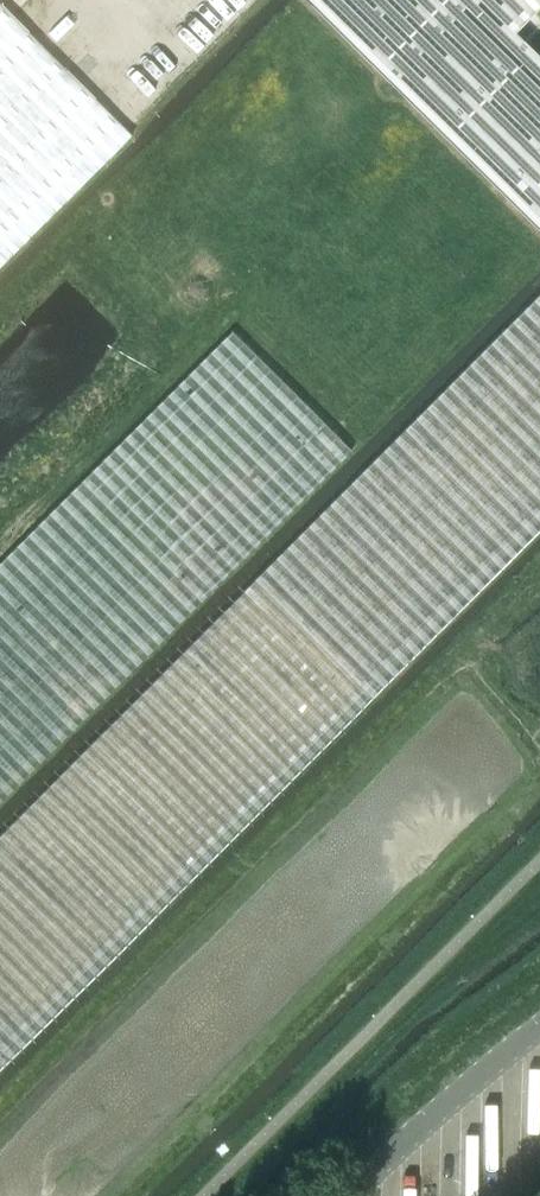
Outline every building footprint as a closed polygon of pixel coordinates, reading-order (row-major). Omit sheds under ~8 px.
[(539,233),(539,59),(513,33),(539,5),(539,0),(305,0),(539,233)] [(131,136),(0,5),(0,267),(131,136)] [(73,997),(105,965),(268,802),(468,602),(539,530),(539,295),(512,323),(324,510),(110,725),(0,835),(0,1070),(73,997)] [(351,451),(231,332),(53,510),(0,563),(0,802),(351,451)]
